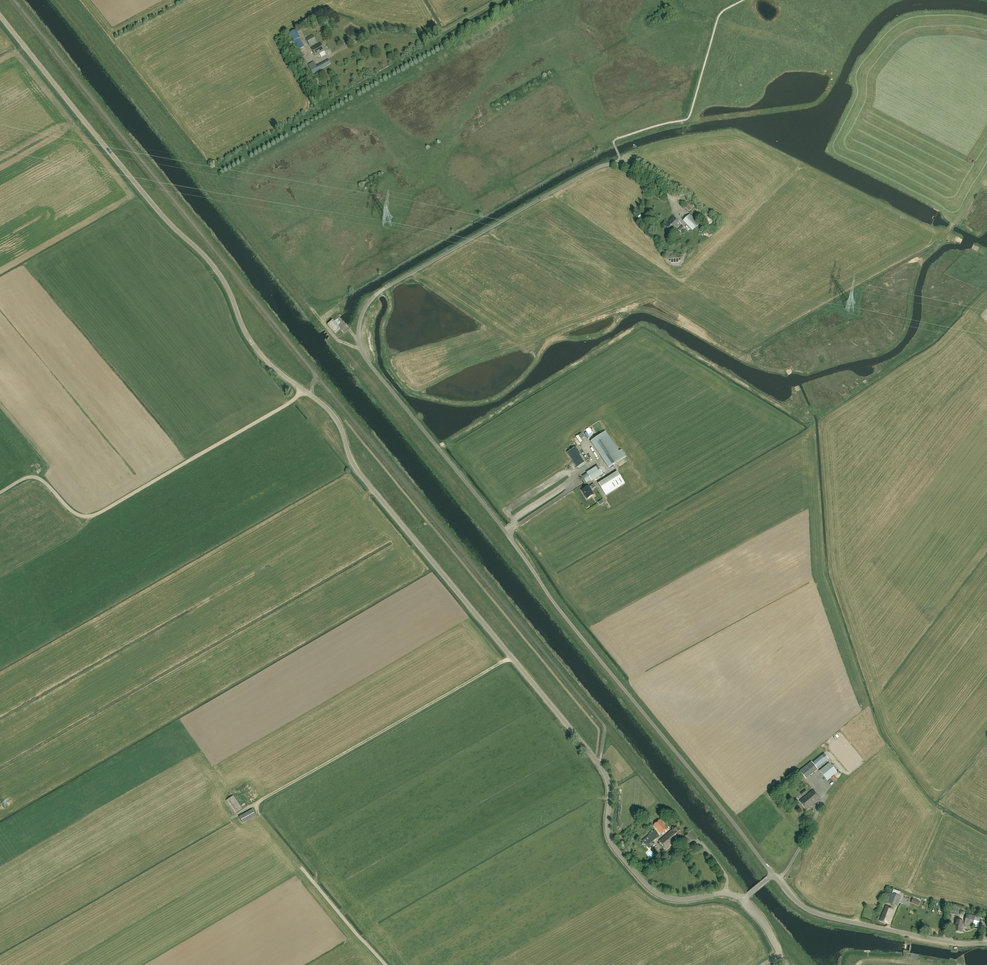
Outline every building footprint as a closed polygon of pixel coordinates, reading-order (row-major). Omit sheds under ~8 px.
[(305,48),(300,39),(296,30),(289,34),(299,51),(305,48)] [(317,42),(313,35),(306,39),(310,46),(317,42)] [(325,51),(321,44),(312,49),(316,57),(322,53),(325,51)] [(313,74),(329,65),(331,64),(329,60),(316,67),(314,62),(308,65),(313,74)] [(682,206),(688,212),(691,209),(685,202),(682,206)] [(699,224),(690,215),(684,220),(693,230),(699,224)] [(672,233),(681,224),(673,216),(664,225),(672,233)] [(333,321),(328,325),(335,334),(340,330),(333,321)] [(590,442),(608,468),(624,458),(606,431),(590,442)] [(575,448),(567,453),(577,468),(585,463),(575,448)] [(603,474),(598,466),(587,473),(587,474),(583,477),(587,483),(591,480),(592,481),(603,474)] [(617,472),(598,484),(606,496),(625,484),(617,472)] [(592,490),(596,487),(594,484),(590,486),(589,486),(581,491),(587,499),(595,495),(592,490)] [(822,755),(812,763),(817,768),(826,761),(822,755)] [(806,779),(818,769),(817,768),(812,763),(811,762),(800,771),(806,779)] [(827,780),(837,773),(829,763),(819,771),(827,780)] [(807,810),(813,805),(820,798),(813,790),(800,801),(807,810)] [(233,796),(226,801),(235,813),(242,808),(233,796)] [(243,823),(256,816),(252,809),(239,817),(243,823)] [(668,829),(665,825),(666,824),(663,820),(662,822),(660,819),(654,825),(661,834),(668,829)] [(676,827),(667,835),(659,841),(666,849),(684,835),(676,827)] [(647,846),(659,836),(654,830),(652,832),(651,831),(648,833),(649,834),(642,840),(647,846)] [(689,844),(694,840),(688,832),(683,837),(689,844)] [(894,891),(893,894),(889,893),(885,902),(897,907),(901,897),(898,896),(899,893),(894,891)] [(949,914),(957,915),(959,906),(951,905),(949,914)] [(887,924),(893,909),(886,906),(880,921),(887,924)] [(980,917),(967,913),(964,924),(977,927),(980,917)] [(961,932),(963,921),(956,920),(954,931),(961,932)]
